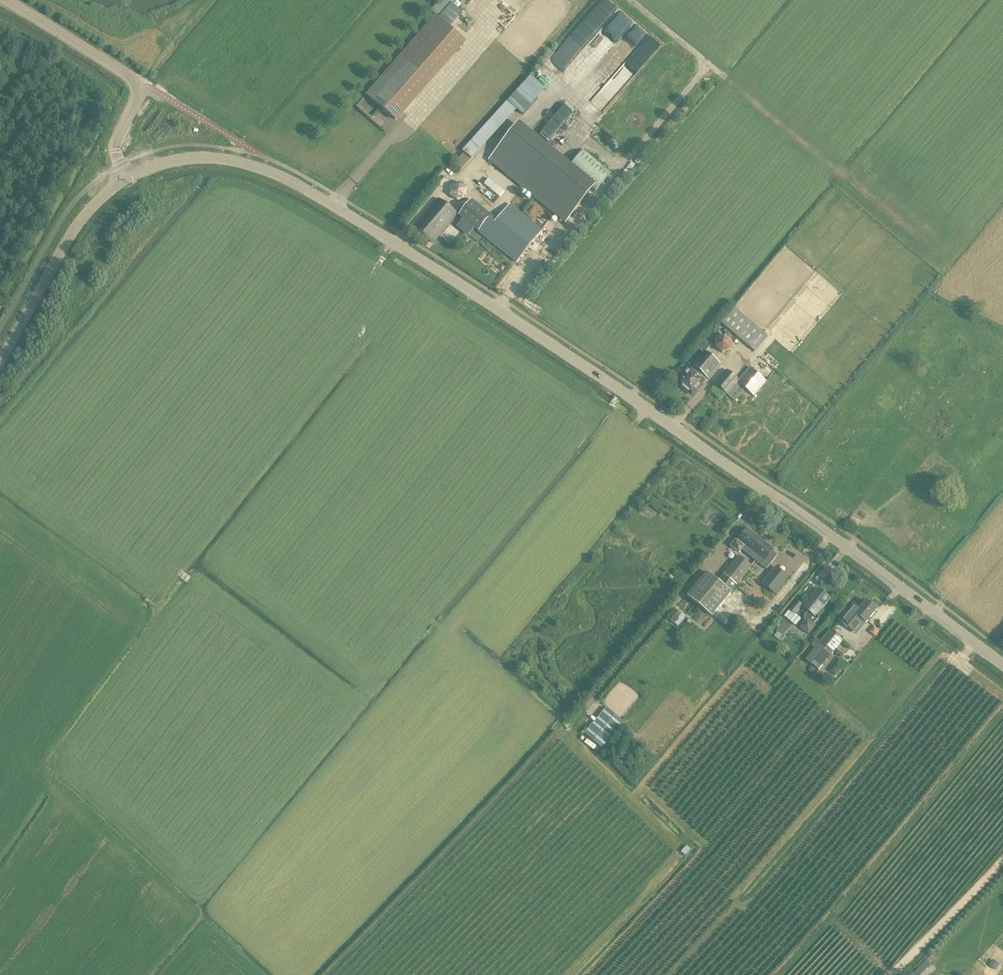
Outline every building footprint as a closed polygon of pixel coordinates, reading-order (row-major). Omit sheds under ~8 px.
[(618,6),(611,0),(601,0),(551,64),(564,74),(618,6)] [(436,15),(367,94),(395,119),(465,40),(436,15)] [(631,54),(648,32),(638,24),(620,46),(631,54)] [(583,83),(620,34),(609,26),(604,33),(600,29),(583,52),(568,72),(583,83)] [(652,56),(662,44),(649,33),(592,102),(603,111),(651,54),(652,56)] [(540,97),(524,84),(508,102),(523,116),(540,97)] [(567,102),(542,132),(551,139),(576,109),(567,102)] [(515,129),(490,159),(566,221),(590,191),(515,129)] [(452,168),(458,174),(472,159),(465,153),(452,168)] [(490,179),(485,185),(501,197),(505,192),(490,179)] [(470,197),(466,181),(451,185),(455,200),(470,197)] [(433,243),(457,213),(439,199),(415,229),(433,243)] [(517,261),(542,230),(511,205),(498,221),(472,200),(459,215),(517,261)] [(445,231),(453,237),(458,230),(450,224),(445,231)] [(754,351),(767,336),(733,307),(720,322),(754,351)] [(731,350),(733,341),(726,336),(718,339),(716,347),(723,353),(731,350)] [(679,385),(680,386),(680,388),(683,390),(685,390),(691,396),(704,381),(700,379),(704,375),(708,378),(720,364),(706,352),(711,346),(704,340),(697,347),(705,354),(694,366),(697,369),(694,373),(691,371),(679,385)] [(754,396),(766,382),(750,368),(739,381),(727,371),(716,384),(735,401),(745,389),(754,396)] [(737,539),(731,546),(739,553),(742,550),(767,569),(778,555),(773,551),(774,550),(773,549),(774,548),(769,544),(768,545),(747,529),(739,540),(737,539)] [(725,575),(724,575),(737,585),(751,566),(739,557),(725,575)] [(789,579),(776,568),(768,579),(775,584),(770,590),(776,595),(789,579)] [(713,617),(732,592),(708,573),(688,597),(713,617)] [(808,611),(806,614),(805,616),(805,621),(800,627),(809,634),(816,626),(814,624),(818,619),(816,617),(830,599),(819,590),(804,607),(808,611)] [(795,614),(802,606),(798,602),(785,617),(795,626),(801,619),(795,614)] [(854,605),(841,621),(852,630),(861,619),(866,623),(877,610),(867,602),(861,610),(854,605)] [(672,619),(680,625),(687,616),(679,610),(672,619)] [(776,631),(778,632),(775,636),(779,640),(790,626),(784,621),(776,631)] [(816,649),(807,660),(819,670),(827,660),(833,654),(844,640),(831,630),(821,643),(817,640),(812,646),(816,649)] [(834,666),(831,671),(836,675),(840,670),(834,666)] [(600,747),(623,721),(607,708),(585,734),(600,747)] [(989,965),(996,970),(1000,964),(994,959),(989,965)] [(929,963),(926,960),(911,974),(918,974),(929,963)]
